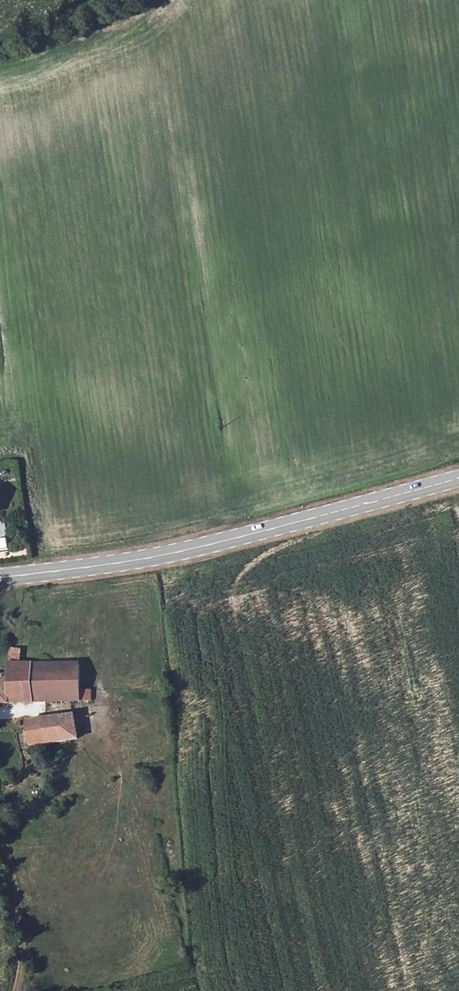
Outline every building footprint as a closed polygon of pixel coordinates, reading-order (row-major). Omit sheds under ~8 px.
[(0,678),(0,705),(91,701),(91,691),(79,692),(79,665),(31,665),(31,652),(11,651),(8,677),(0,678)] [(73,717),(27,723),(29,732),(20,733),(24,750),(78,740),(73,717)]
